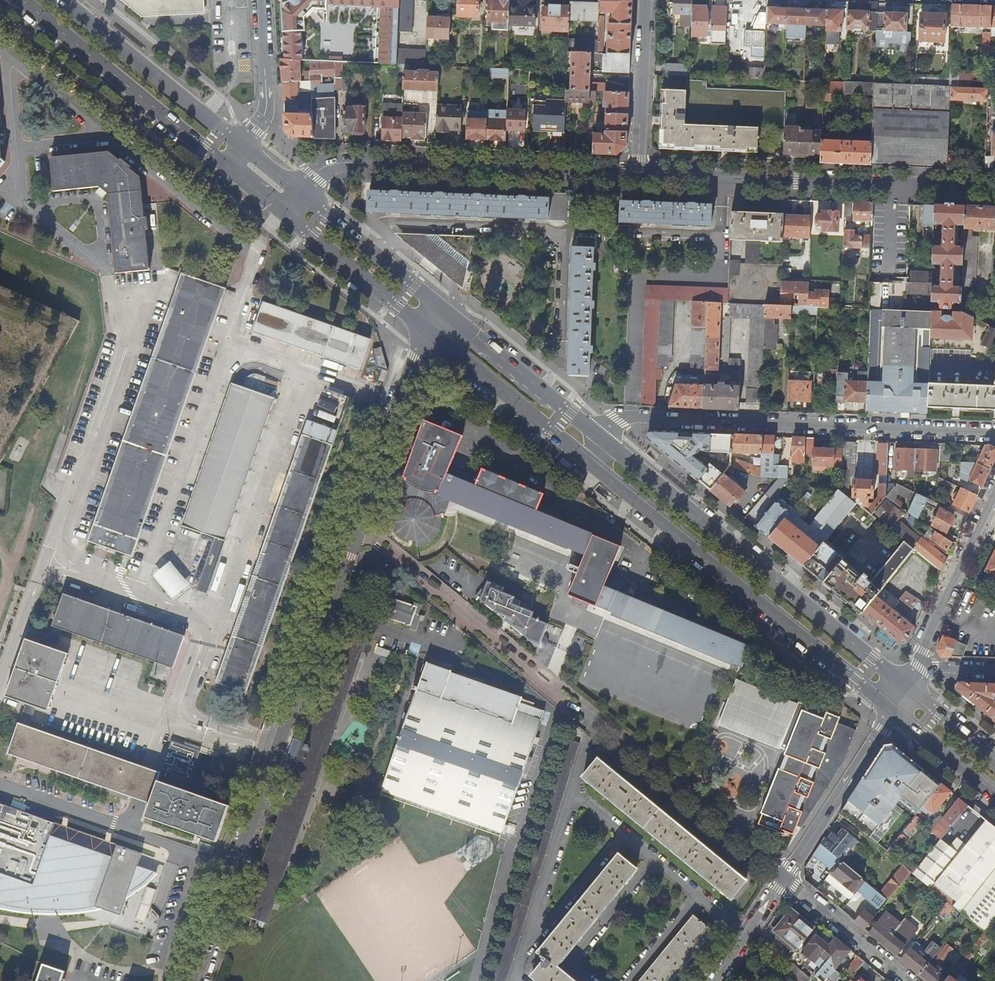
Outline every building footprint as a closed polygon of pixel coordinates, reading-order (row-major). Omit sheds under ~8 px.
[(138,8),(144,13),(204,10),(204,0),(128,0),(138,8)] [(285,59),(300,60),(303,60),(302,31),(306,31),(305,17),(314,8),(328,9),(327,5),(379,7),(377,63),(397,64),(398,49),(399,32),(400,0),(292,0),(288,2),(282,4),(285,59)] [(399,32),(412,32),(413,0),(400,0),(399,32)] [(457,16),(479,17),(479,7),(482,7),(482,2),(479,2),(479,0),(458,0),(457,16)] [(493,30),(509,30),(509,24),(510,7),(510,1),(490,0),(489,21),(494,21),(493,30)] [(600,4),(600,13),(614,14),(614,18),(610,18),(609,21),(607,21),(607,27),(609,27),(608,54),(630,55),(633,0),(600,0),(600,4)] [(693,6),(693,0),(674,0),(674,14),(682,14),(681,25),(692,26),(693,6)] [(862,30),(877,31),(878,13),(878,2),(870,2),(869,12),(848,11),(847,32),(861,33),(862,30)] [(570,20),(600,21),(600,16),(600,13),(600,4),(570,3),(570,7),(570,20)] [(952,27),(991,29),(991,27),(992,7),(953,5),(952,27)] [(569,31),(570,20),(570,7),(551,6),(551,8),(545,8),(544,30),(569,31)] [(693,6),(692,26),(691,36),(712,37),(711,44),(726,44),(727,7),(713,6),(713,9),(713,11),(708,11),(707,9),(707,6),(693,6)] [(536,8),(510,7),(509,24),(536,26),(536,8)] [(767,24),(787,25),(788,9),(767,8),(767,24)] [(787,25),(807,26),(808,10),(788,9),(787,25)] [(807,26),(827,27),(827,10),(808,10),(807,26)] [(827,10),(827,27),(826,44),(839,44),(839,32),(842,32),(843,11),(827,10)] [(907,14),(878,13),(877,31),(877,38),(876,47),(889,48),(889,44),(911,45),(911,32),(907,32),(907,14)] [(946,15),(921,14),(920,41),(945,42),(946,15)] [(451,18),(428,17),(427,38),(450,39),(451,18)] [(599,40),(569,39),(569,52),(598,53),(599,40)] [(752,71),(765,71),(766,46),(753,45),(752,71)] [(427,50),(398,49),(397,64),(400,64),(405,64),(426,65),(427,50)] [(630,55),(608,54),(603,53),(598,53),(569,52),(568,71),(567,90),(596,91),(605,92),(605,86),(590,86),(591,57),(594,57),(594,61),(603,61),(603,71),(630,72),(630,55)] [(300,60),(285,59),(282,59),(283,82),(298,81),(301,81),(300,60)] [(314,137),(335,138),(335,90),(335,84),(323,85),(321,85),(320,76),(323,75),(335,74),(335,61),(330,61),(324,61),(324,63),(311,65),(312,71),(313,85),(311,85),(312,106),(313,115),(314,137)] [(343,62),(335,61),(335,74),(335,84),(335,90),(343,90),(343,62)] [(666,75),(690,76),(690,65),(666,64),(666,75)] [(419,71),(405,71),(405,72),(404,89),(438,91),(440,66),(433,65),(433,72),(430,72),(429,71),(421,71),(419,71)] [(509,69),(507,68),(489,68),(489,76),(509,77),(509,69)] [(950,72),(950,87),(951,87),(960,87),(961,71),(950,71),(950,72)] [(961,71),(960,87),(970,88),(970,82),(981,83),(981,72),(961,71)] [(311,80),(306,80),(303,80),(304,91),(301,91),(303,107),(312,106),(311,85),(311,80)] [(298,91),(298,81),(283,82),(284,100),(297,99),(297,91),(298,91)] [(824,94),(844,95),(845,83),(824,82),(824,94)] [(844,95),(874,96),(875,84),(845,83),(844,95)] [(873,114),(950,117),(950,100),(951,87),(950,87),(946,87),(912,86),(882,84),(875,84),(874,96),(873,114)] [(988,102),(988,88),(982,88),(970,88),(960,87),(951,87),(950,100),(988,102)] [(596,91),(567,90),(566,101),(566,107),(596,108),(596,107),(596,91)] [(759,130),(686,127),(687,91),(667,91),(667,105),(665,105),(663,131),(666,131),(665,146),(676,146),(676,148),(697,149),(697,147),(721,148),(721,150),(748,151),(748,149),(758,149),(759,130)] [(596,107),(596,108),(595,120),(601,120),(601,117),(608,117),(607,128),(604,128),(604,131),(607,132),(607,135),(595,135),(594,154),(618,155),(626,147),(629,93),(606,92),(605,101),(608,101),(608,113),(600,113),(600,108),(596,107)] [(534,132),(565,134),(566,107),(566,101),(535,100),(534,132)] [(292,136),(314,137),(313,115),(299,115),(298,104),(285,104),(286,131),(292,136)] [(402,137),(403,113),(404,105),(383,104),(383,117),(384,117),(383,140),(402,141),(402,137)] [(461,131),(463,106),(450,105),(449,109),(437,108),(436,130),(437,130),(437,132),(449,133),(449,130),(461,131)] [(366,107),(345,106),(344,131),(354,132),(356,134),(363,135),(365,132),(366,107)] [(513,110),(508,110),(507,130),(525,131),(526,111),(521,111),(521,108),(513,107),(513,110)] [(487,109),(487,113),(486,139),(506,140),(507,130),(508,110),(487,109)] [(468,138),(486,139),(487,113),(469,112),(468,138)] [(428,113),(403,113),(402,137),(413,137),(427,137),(428,113)] [(950,117),(873,114),(872,143),(872,166),(899,167),(948,169),(948,152),(950,117)] [(822,141),(822,135),(822,134),(802,133),(802,129),(785,129),(784,155),(805,155),(805,156),(822,157),(822,141)] [(985,170),(994,171),(994,157),(994,132),(993,132),(992,157),(985,157),(985,170)] [(845,164),(872,166),(872,143),(822,141),(822,157),(821,163),(845,164)] [(948,152),(948,169),(956,169),(956,152),(948,152)] [(100,188),(106,192),(108,194),(115,273),(149,270),(145,231),(148,230),(146,216),(144,217),(140,178),(129,169),(131,167),(121,159),(119,162),(109,154),(49,160),(52,191),(99,187),(100,188)] [(106,192),(100,188),(96,194),(102,198),(106,192)] [(548,218),(549,200),(528,199),(528,197),(520,196),(520,199),(482,197),(483,195),(476,194),(475,197),(445,195),(445,193),(438,193),(438,195),(400,194),(400,191),(393,191),(393,194),(370,193),(370,211),(548,218)] [(549,200),(548,218),(568,219),(569,196),(549,196),(549,200)] [(645,204),(622,203),(621,221),(712,225),(712,206),(697,206),(697,203),(690,203),(690,205),(652,204),(652,201),(645,201),(645,204)] [(858,221),(872,222),(873,203),(861,203),(855,202),(854,223),(858,223),(858,221)] [(924,226),(935,226),(935,225),(935,206),(925,205),(924,226)] [(942,286),(932,286),(932,295),(932,302),(938,303),(941,306),(941,309),(952,309),(952,307),(955,303),(962,304),(962,291),(962,287),(952,287),(952,281),(957,281),(957,266),(963,266),(964,253),(964,247),(958,247),(959,226),(965,226),(965,207),(950,206),(935,206),(935,225),(944,225),(944,230),(943,231),(943,233),(944,234),(944,246),(934,246),(933,265),(943,265),(943,276),(941,278),(941,280),(942,282),(942,286)] [(965,207),(965,226),(964,229),(964,247),(964,253),(963,266),(962,287),(962,291),(976,292),(979,237),(972,237),(973,229),(994,230),(994,208),(983,208),(965,207)] [(839,232),(839,212),(829,212),(823,212),(823,216),(818,215),(817,226),(823,226),(823,231),(839,232)] [(731,237),(783,239),(783,238),(784,216),(784,215),(732,213),(731,237)] [(811,217),(784,216),(783,238),(811,239),(811,217)] [(845,247),(844,247),(843,268),(848,268),(849,253),(848,250),(848,247),(851,247),(862,248),(862,249),(870,249),(870,236),(862,236),(862,237),(854,236),(855,231),(845,230),(845,247)] [(470,262),(436,234),(395,233),(405,240),(446,274),(464,288),(468,271),(470,262)] [(476,236),(436,234),(470,262),(476,236)] [(577,247),(594,249),(600,249),(600,246),(597,245),(597,237),(577,236),(577,247)] [(731,303),(766,305),(781,305),(782,282),(782,266),(760,265),(760,243),(747,242),(746,265),(730,264),(729,289),(728,303),(731,303)] [(594,249),(577,247),(574,247),(570,374),(589,375),(590,359),(590,352),(592,353),(593,345),(590,345),(591,309),(594,309),(594,301),(592,301),(593,271),(595,271),(596,264),(593,264),(593,258),(594,249)] [(932,295),(932,286),(933,266),(908,264),(908,282),(907,293),(932,295)] [(628,265),(616,265),(616,273),(628,273),(628,265)] [(227,289),(182,273),(88,541),(133,556),(227,289)] [(931,338),(932,312),(931,312),(907,311),(907,293),(908,282),(892,281),(891,284),(870,283),(869,309),(870,309),(867,383),(867,402),(866,411),(929,413),(929,407),(930,384),(931,338)] [(808,307),(809,292),(809,283),(782,282),(781,305),(791,306),(791,294),(799,294),(798,306),(808,307)] [(674,301),(694,302),(708,302),(721,303),(728,303),(729,289),(647,285),(641,406),(655,406),(657,366),(660,300),(674,301)] [(808,307),(818,307),(828,308),(829,291),(819,290),(819,292),(809,292),(808,307)] [(962,304),(961,313),(962,313),(976,304),(976,292),(962,291),(962,304)] [(674,301),(661,301),(658,366),(669,367),(669,360),(671,360),(674,301)] [(371,340),(264,302),(253,332),(360,370),(371,340)] [(705,377),(708,302),(694,302),(691,377),(705,377)] [(705,377),(705,385),(704,408),(739,410),(740,387),(725,386),(725,384),(719,384),(719,386),(714,386),(715,371),(718,371),(721,303),(708,302),(705,377)] [(766,305),(731,303),(731,312),(730,317),(751,318),(749,367),(752,367),(751,388),(747,388),(746,402),(761,403),(764,348),(766,305)] [(791,318),(791,314),(791,306),(781,305),(766,305),(764,348),(776,348),(777,325),(773,325),(774,317),(791,318)] [(791,314),(818,315),(818,307),(808,307),(798,306),(791,306),(791,314)] [(971,339),(972,318),(962,313),(961,313),(954,313),(953,322),(951,322),(951,320),(949,318),(945,318),(942,320),(942,321),(940,321),(941,312),(932,312),(931,338),(971,339)] [(992,347),(994,340),(994,329),(991,327),(989,333),(988,333),(983,343),(992,347)] [(829,381),(838,381),(838,370),(829,370),(829,381)] [(811,373),(789,371),(788,401),(810,402),(811,373)] [(845,401),(867,402),(867,383),(846,382),(845,401)] [(226,540),(276,398),(233,383),(182,525),(226,540)] [(669,407),(704,408),(705,385),(676,384),(669,407)] [(930,384),(929,407),(994,410),(994,387),(930,384)] [(344,392),(331,386),(329,390),(343,396),(344,392)] [(734,663),(743,666),(750,648),(731,641),(734,633),(642,596),(640,603),(604,588),(620,547),(556,520),(559,514),(540,506),(544,496),(483,471),(479,481),(450,470),(464,434),(425,419),(396,499),(401,504),(396,510),(395,513),(394,519),(394,523),(395,529),(397,532),(401,537),(407,540),(412,541),(417,541),(418,547),(424,545),(430,542),(435,537),(439,531),(441,524),(442,516),(447,516),(452,501),(569,549),(569,548),(584,554),(569,594),(613,614),(612,615),(734,664),(734,663)] [(248,693),(339,433),(308,423),(217,682),(248,693)] [(650,431),(647,438),(712,491),(724,475),(711,465),(706,470),(692,459),(700,450),(711,452),(732,452),(733,435),(650,431)] [(732,452),(762,453),(763,436),(733,435),(732,452)] [(762,477),(778,478),(779,465),(779,455),(770,455),(770,453),(774,453),(774,436),(763,436),(762,453),(762,477)] [(793,462),(804,463),(805,457),(805,438),(794,437),(793,462)] [(814,448),(814,438),(805,438),(805,457),(814,457),(814,468),(816,468),(816,466),(842,467),(843,450),(814,448)] [(843,450),(842,467),(841,488),(850,488),(850,476),(855,477),(856,443),(843,442),(843,450)] [(877,474),(887,475),(889,445),(878,444),(877,474)] [(941,444),(940,462),(950,462),(951,444),(941,444)] [(994,460),(994,448),(992,446),(987,446),(978,464),(990,470),(994,460)] [(907,477),(915,477),(915,470),(915,450),(896,450),(895,469),(908,470),(907,477)] [(937,451),(915,450),(915,470),(936,471),(937,451)] [(737,460),(735,467),(742,470),(750,473),(752,465),(737,460)] [(983,485),(990,470),(978,464),(975,463),(971,463),(967,471),(973,474),(971,478),(972,480),(983,485)] [(788,465),(779,465),(778,478),(780,478),(787,479),(788,465)] [(740,476),(742,470),(735,467),(732,466),(728,471),(740,476)] [(943,473),(940,479),(948,483),(963,489),(966,483),(958,478),(957,480),(943,473)] [(733,482),(724,475),(712,491),(731,506),(736,499),(739,501),(746,492),(737,486),(739,483),(735,480),(733,482)] [(787,479),(780,478),(766,494),(772,500),(790,479),(787,479)] [(864,502),(863,508),(872,515),(887,497),(887,484),(879,484),(879,496),(874,503),(869,503),(870,498),(874,498),(874,481),(855,480),(854,497),(861,498),(860,502),(864,502)] [(914,501),(908,512),(911,514),(918,519),(928,499),(914,492),(897,484),(887,497),(900,507),(902,504),(901,502),(896,499),(898,494),(914,501)] [(978,496),(963,489),(954,506),(970,513),(978,496)] [(855,503),(839,490),(816,519),(832,532),(855,503)] [(939,504),(942,506),(949,509),(951,503),(949,501),(939,496),(939,504)] [(890,530),(905,542),(913,549),(941,572),(947,560),(935,548),(934,550),(919,538),(918,539),(897,521),(894,524),(886,517),(895,507),(887,500),(876,514),(884,520),(883,522),(891,528),(890,530)] [(791,512),(777,501),(765,515),(760,521),(755,526),(770,538),(786,519),(791,512)] [(964,524),(967,518),(949,509),(942,506),(934,522),(935,526),(946,533),(953,519),(964,524)] [(765,515),(762,512),(757,519),(760,521),(765,515)] [(821,547),(786,519),(770,538),(805,567),(821,547)] [(947,551),(952,543),(937,532),(931,540),(947,551)] [(825,583),(862,614),(885,585),(913,549),(905,542),(871,584),(866,580),(868,578),(864,575),(863,577),(843,562),(845,560),(844,559),(825,583)] [(805,567),(825,583),(844,559),(824,543),(821,547),(805,567)] [(987,571),(994,575),(994,554),(987,571)] [(504,588),(488,581),(476,596),(539,648),(544,647),(547,645),(547,641),(546,638),(543,636),(547,625),(532,617),(534,613),(519,606),(521,602),(515,600),(516,597),(503,592),(504,588)] [(903,600),(885,585),(862,614),(880,628),(881,629),(897,642),(900,645),(908,643),(915,628),(905,620),(915,608),(918,611),(920,608),(917,605),(921,600),(910,591),(903,600)] [(161,628),(64,594),(52,626),(76,634),(174,668),(185,637),(170,631),(172,627),(163,624),(161,628)] [(982,618),(990,601),(979,596),(971,614),(982,618)] [(415,614),(419,615),(422,606),(414,603),(413,606),(395,600),(388,619),(411,626),(415,614)] [(415,614),(411,626),(410,629),(416,631),(422,616),(419,615),(415,614)] [(45,646),(69,654),(76,634),(52,626),(45,646)] [(900,645),(881,629),(877,635),(880,638),(891,647),(894,649),(896,649),(900,645)] [(954,633),(947,630),(938,650),(941,656),(964,657),(968,646),(956,641),(951,639),(954,633)] [(957,639),(956,641),(968,646),(970,641),(962,637),(957,639)] [(25,704),(49,711),(69,654),(45,646),(27,639),(6,697),(25,704)] [(521,698),(451,674),(451,672),(426,663),(417,688),(413,687),(412,690),(416,692),(381,796),(501,837),(544,711),(520,703),(521,698)] [(959,682),(957,689),(994,720),(994,684),(959,682)] [(822,770),(824,765),(836,770),(845,748),(850,750),(857,732),(838,725),(840,720),(814,710),(813,712),(736,683),(720,725),(722,726),(782,749),(780,754),(822,770)] [(49,711),(25,704),(18,724),(41,732),(49,711)] [(7,755),(136,799),(141,801),(150,804),(146,817),(217,842),(230,806),(158,781),(161,773),(146,767),(41,732),(18,724),(7,755)] [(492,980),(507,980),(580,744),(567,740),(492,980)] [(200,752),(172,742),(162,769),(190,779),(200,752)] [(941,784),(892,744),(885,745),(840,815),(870,839),(900,802),(916,815),(941,784)] [(673,821),(599,760),(585,777),(732,899),(746,881),(673,821)] [(951,792),(941,784),(916,815),(916,816),(891,847),(896,851),(898,852),(924,821),(921,819),(926,813),(927,814),(930,810),(934,813),(951,792)] [(932,832),(941,839),(968,806),(959,798),(932,832)] [(20,910),(39,911),(57,912),(75,911),(95,907),(120,916),(128,896),(136,894),(144,889),(150,883),(155,875),(138,868),(142,856),(117,847),(113,859),(51,837),(56,824),(0,804),(0,905),(20,910)] [(962,914),(966,917),(985,932),(994,919),(994,828),(986,820),(983,823),(982,825),(965,846),(931,888),(942,897),(948,902),(954,907),(962,914)] [(854,837),(843,828),(838,835),(834,831),(827,840),(824,839),(821,844),(839,859),(845,851),(844,850),(854,837)] [(841,860),(858,839),(854,837),(844,850),(845,851),(839,859),(841,860)] [(941,839),(913,873),(930,887),(931,888),(965,846),(957,839),(954,839),(949,846),(941,839)] [(861,877),(841,860),(839,859),(821,844),(814,855),(833,871),(846,882),(844,885),(855,894),(857,891),(880,910),(888,900),(881,893),(861,877)] [(891,847),(886,852),(892,856),(896,851),(891,847)] [(637,869),(620,855),(538,952),(544,957),(542,960),(543,961),(532,975),(539,980),(575,980),(557,966),(637,869)] [(888,900),(911,872),(903,865),(881,893),(888,900)] [(851,899),(855,894),(844,885),(846,882),(833,871),(826,878),(851,899)] [(938,914),(948,902),(942,897),(931,910),(938,915),(938,914)] [(954,907),(948,902),(938,914),(945,919),(954,907)] [(774,931),(798,950),(815,929),(792,910),(774,931)] [(864,911),(855,921),(865,929),(874,919),(864,911)] [(886,912),(869,933),(884,945),(901,924),(886,912)] [(961,924),(966,917),(962,914),(956,921),(961,924)] [(714,933),(695,917),(642,980),(676,980),(714,933)] [(901,924),(884,945),(897,956),(918,930),(905,919),(901,924)] [(988,935),(985,932),(979,939),(983,942),(988,935)] [(821,969),(842,943),(836,937),(829,945),(816,935),(802,953),(821,969)] [(827,980),(851,950),(842,943),(821,969),(818,973),(827,980)] [(911,949),(902,960),(920,974),(929,964),(940,950),(933,943),(926,952),(928,954),(926,956),(921,952),(918,955),(911,949)] [(935,959),(941,964),(945,959),(953,950),(947,945),(935,959)] [(953,950),(945,959),(954,965),(961,956),(953,950)] [(972,955),(968,952),(956,968),(960,971),(972,955)] [(857,973),(866,962),(859,957),(850,968),(857,973)] [(782,971),(794,980),(811,980),(812,980),(790,961),(782,971)] [(38,980),(62,980),(66,971),(44,964),(38,980)] [(929,964),(920,974),(928,980),(945,980),(947,979),(940,973),(942,970),(938,967),(936,969),(929,964)]
